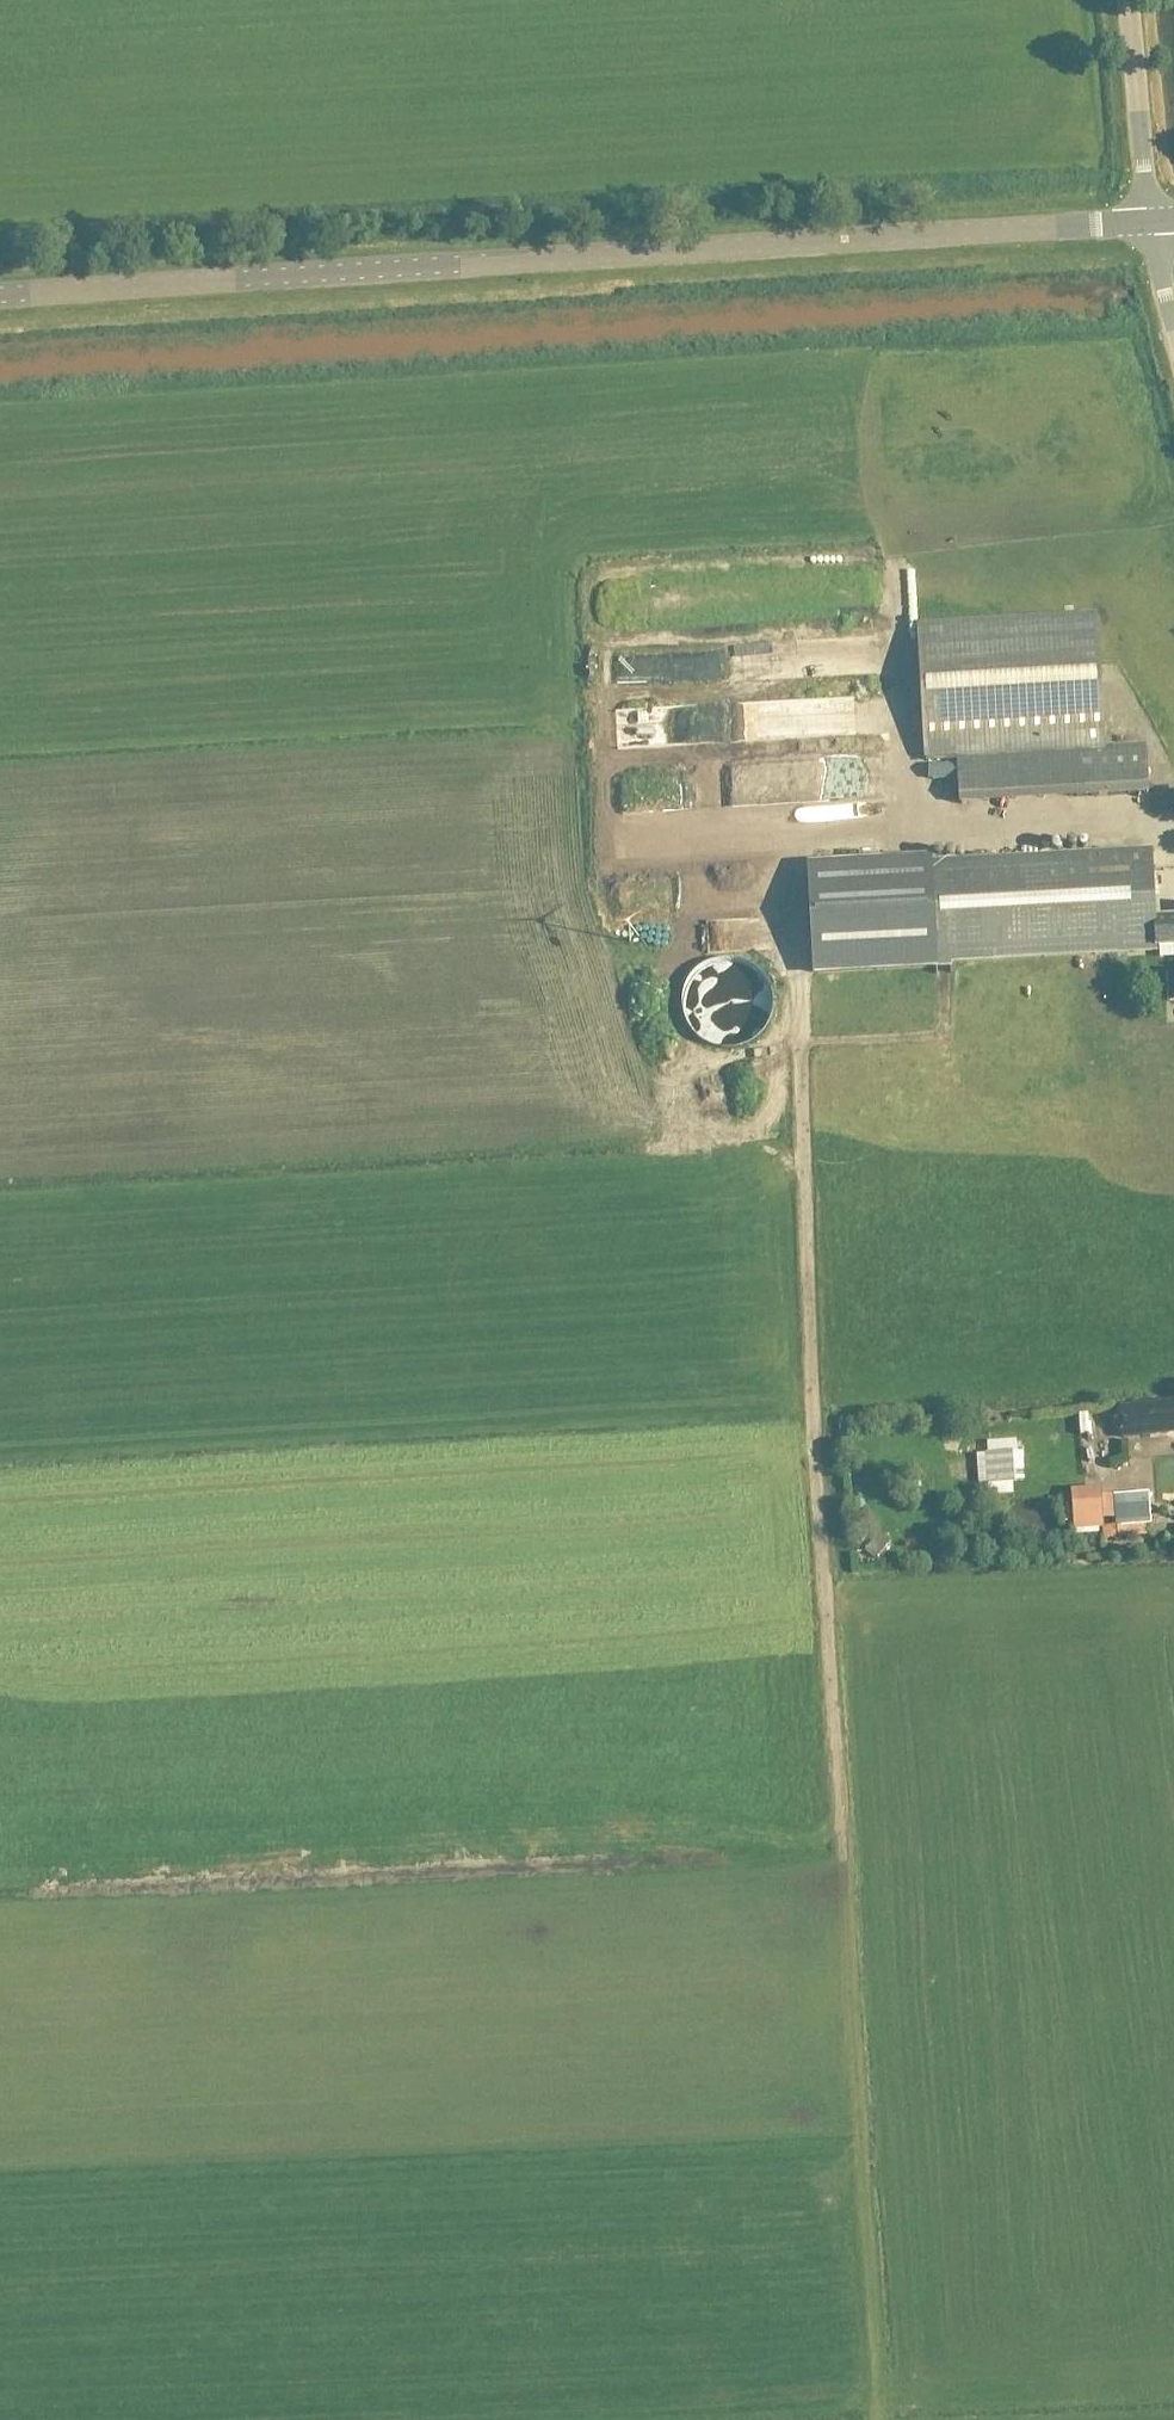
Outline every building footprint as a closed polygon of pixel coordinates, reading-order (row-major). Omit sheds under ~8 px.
[(1095,615),(916,626),(924,759),(957,757),(960,805),(1146,794),(1144,746),(1102,749),(1095,615)] [(734,664),(733,646),(696,648),(698,692),(719,691),(718,664),(734,664)] [(807,865),(812,974),(950,967),(949,963),(1155,952),(1155,949),(1173,948),(1173,917),(1154,918),(1150,851),(930,863),(930,859),(807,865)] [(1078,968),(1053,967),(1053,977),(1078,977),(1078,968)] [(1173,1436),(1173,1405),(1118,1411),(1121,1441),(1173,1436)] [(1075,1438),(1061,1440),(1063,1454),(1097,1448),(1093,1421),(1073,1425),(1075,1438)] [(1011,1458),(982,1459),(983,1492),(1012,1491),(1011,1458)] [(1150,1528),(1147,1495),(1112,1498),(1115,1531),(1150,1528)] [(1100,1496),(1069,1498),(1070,1526),(1087,1526),(1087,1530),(1102,1529),(1100,1496)]
